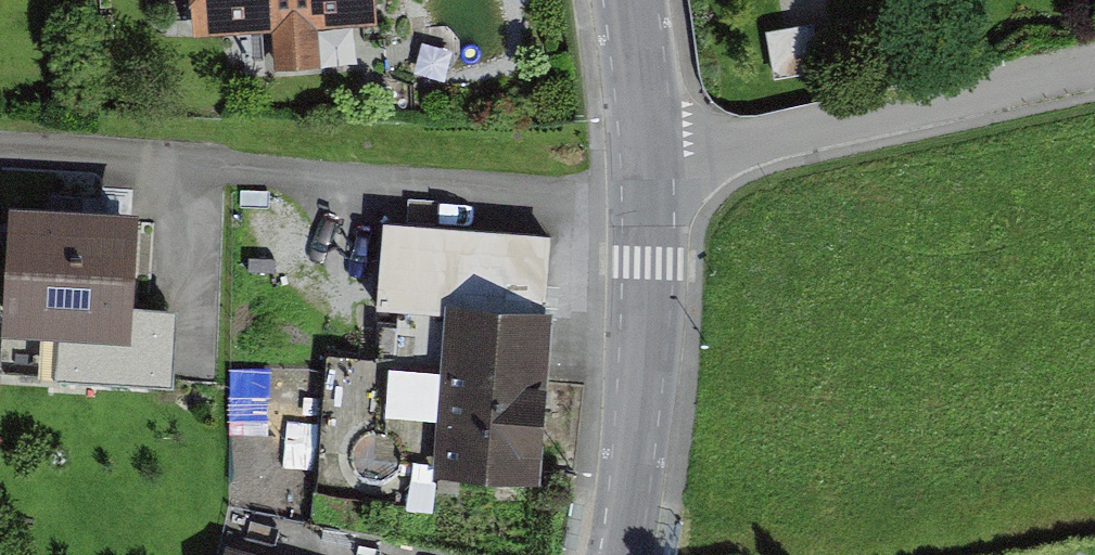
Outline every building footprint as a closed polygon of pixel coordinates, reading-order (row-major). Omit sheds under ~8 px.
[(214,23),(286,19),(289,61),(326,59),(323,17),(375,14),(374,0),(212,0),(214,23)] [(823,21),(777,28),(784,75),(831,67),(823,21)] [(101,212),(139,214),(141,188),(102,186),(101,212)] [(101,212),(13,207),(6,324),(66,328),(132,332),(134,306),(139,214),(101,212)] [(559,231),(391,220),(386,303),(456,307),(554,313),(559,231)] [(180,343),(182,309),(134,306),(132,332),(66,328),(63,373),(177,380),(180,343)] [(554,313),(456,307),(446,465),(544,472),(554,313)]
